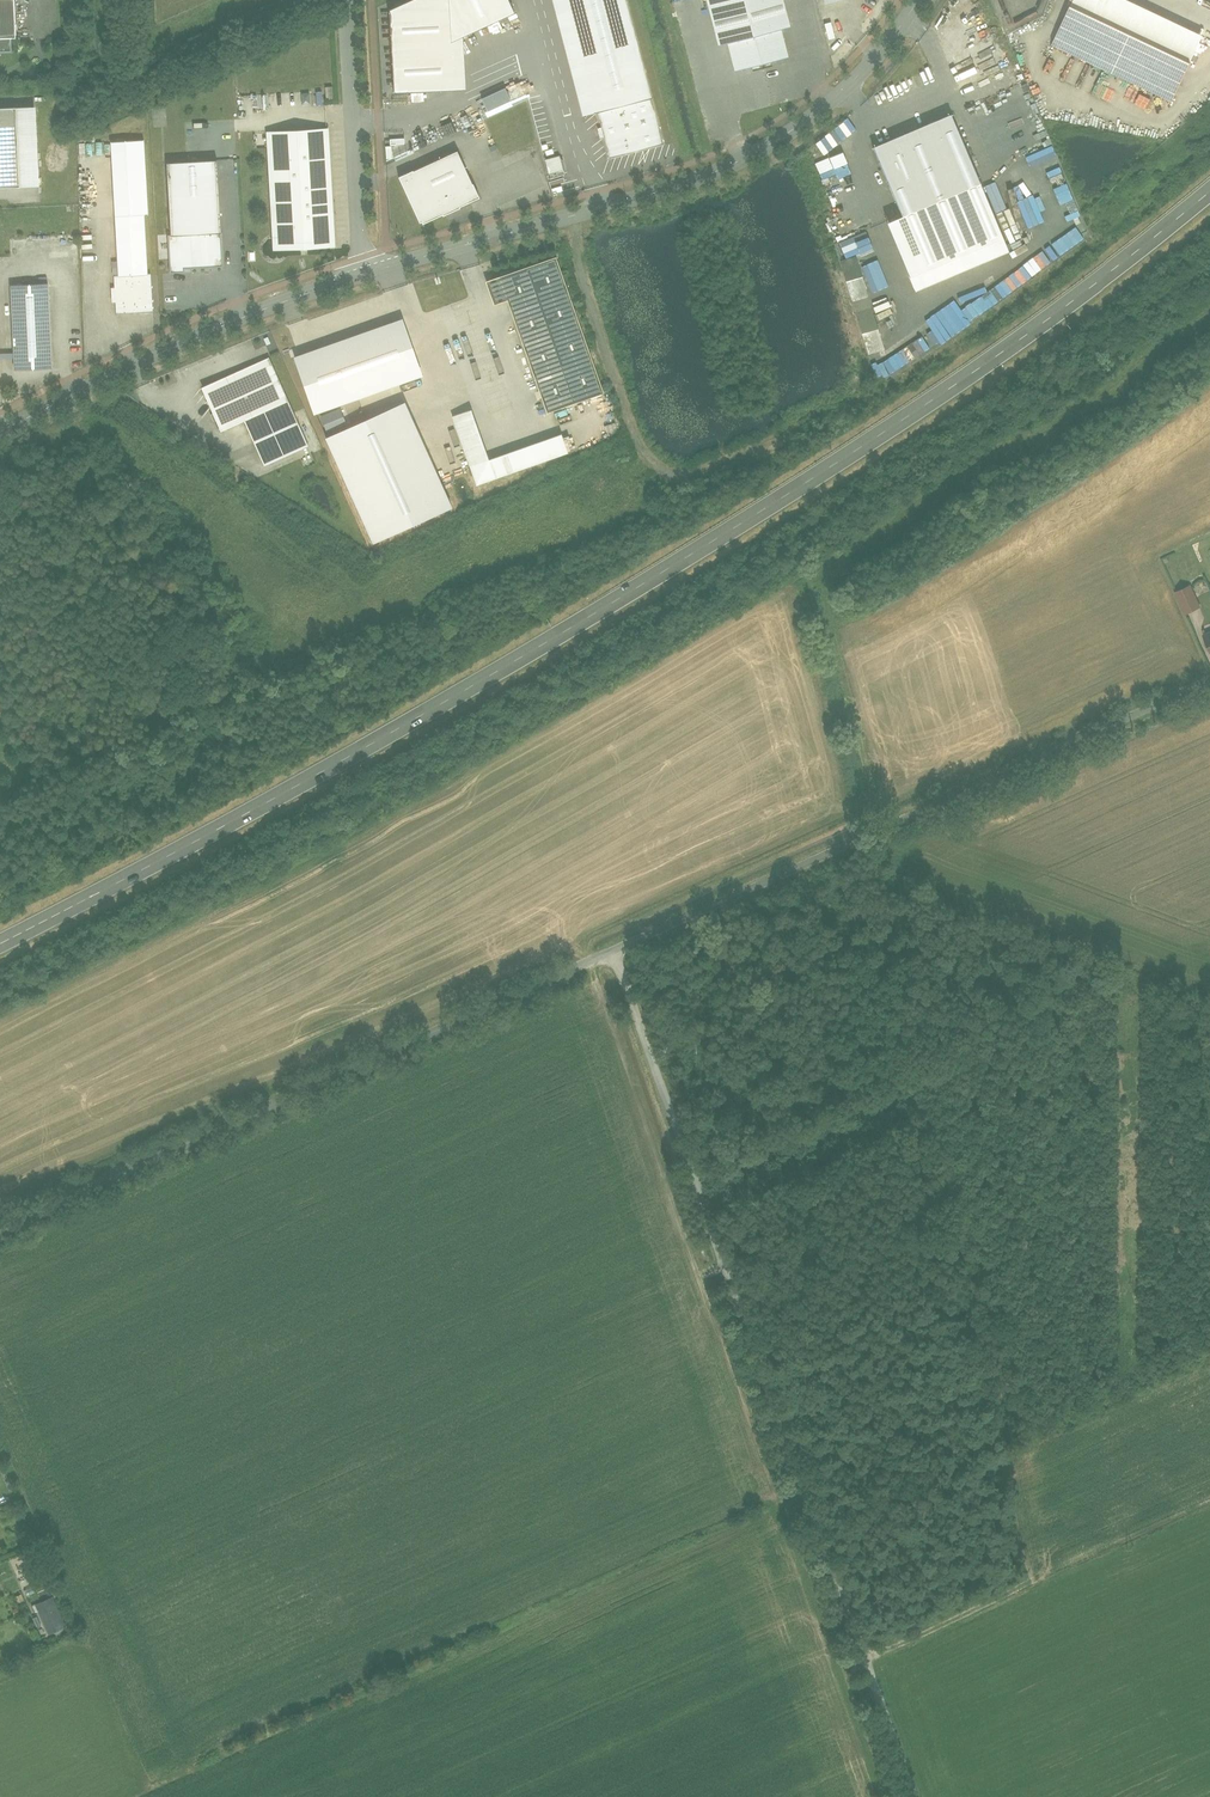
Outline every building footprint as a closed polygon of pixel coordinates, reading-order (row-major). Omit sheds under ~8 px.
[(10,52),(10,38),(15,38),(13,0),(0,0),(0,52),(10,52)] [(507,0),(429,0),(391,18),(395,99),(467,95),(465,45),(515,19),(507,0)] [(625,0),(555,0),(584,114),(598,110),(610,155),(662,142),(625,0)] [(716,45),(727,42),(734,70),(786,56),(779,26),(788,24),(782,0),(705,0),(716,45)] [(1122,0),(1077,0),(1057,43),(1174,98),(1203,38),(1122,0)] [(504,88),(480,97),(486,111),(510,102),(504,88)] [(257,110),(294,108),(294,92),(256,94),(257,110)] [(33,107),(17,108),(20,187),(37,186),(33,107)] [(18,187),(14,108),(0,108),(0,188),(18,187)] [(950,120),(876,151),(902,214),(891,218),(921,288),(1006,253),(950,120)] [(330,130),(266,134),(272,251),(336,248),(330,130)] [(111,142),(114,216),(144,214),(148,214),(145,140),(111,142)] [(453,151),(401,175),(423,223),(476,198),(453,151)] [(558,156),(544,159),(548,173),(562,169),(558,156)] [(1058,162),(1045,166),(1048,176),(1061,172),(1058,162)] [(219,165),(167,168),(171,274),(184,274),(183,269),(223,268),(219,165)] [(1053,189),(1060,205),(1073,199),(1066,183),(1053,189)] [(146,273),(144,214),(114,216),(117,274),(111,274),(112,314),(153,312),(151,273),(146,273)] [(1052,244),(1060,255),(1089,235),(1081,223),(1052,244)] [(867,233),(840,240),(845,261),(842,262),(860,332),(876,328),(857,254),(872,251),(867,233)] [(508,294),(547,411),(605,391),(558,252),(487,275),(495,299),(508,294)] [(866,267),(873,294),(885,291),(877,264),(866,267)] [(955,301),(925,319),(932,331),(927,333),(934,344),(1014,296),(1005,281),(960,308),(955,301)] [(52,372),(50,287),(10,287),(12,373),(52,372)] [(422,382),(403,328),(298,365),(317,419),(422,382)] [(271,362),(202,393),(221,437),(245,426),(266,473),(312,453),(271,362)] [(452,514),(406,411),(328,446),(375,549),(452,514)] [(472,413),(450,421),(475,488),(570,455),(562,433),(489,459),(472,413)] [(1175,591),(1184,611),(1201,604),(1192,584),(1175,591)] [(1200,631),(1209,653),(1209,627),(1200,631)] [(30,1605),(34,1613),(37,1611),(47,1635),(65,1627),(52,1596),(30,1605)]
